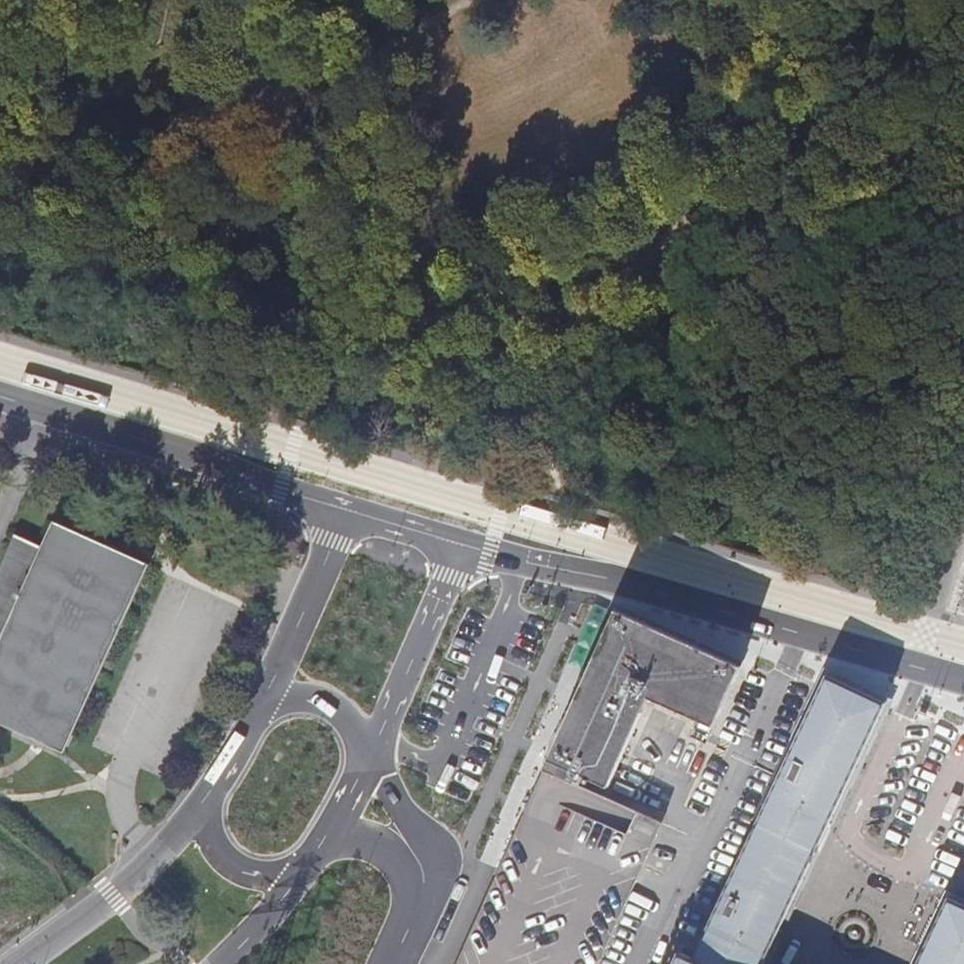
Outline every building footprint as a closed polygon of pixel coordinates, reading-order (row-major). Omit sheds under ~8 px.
[(18,730),(65,751),(150,565),(56,523),(47,539),(43,549),(17,537),(0,574),(0,723),(18,730)] [(582,788),(587,778),(613,790),(653,705),(697,725),(689,740),(706,749),(743,670),(622,614),(529,811),(458,963),(600,963),(664,826),(582,788)] [(886,705),(827,678),(695,958),(682,952),(676,963),(765,963),(886,705)] [(952,901),(922,963),(963,963),(963,906),(952,901)]
